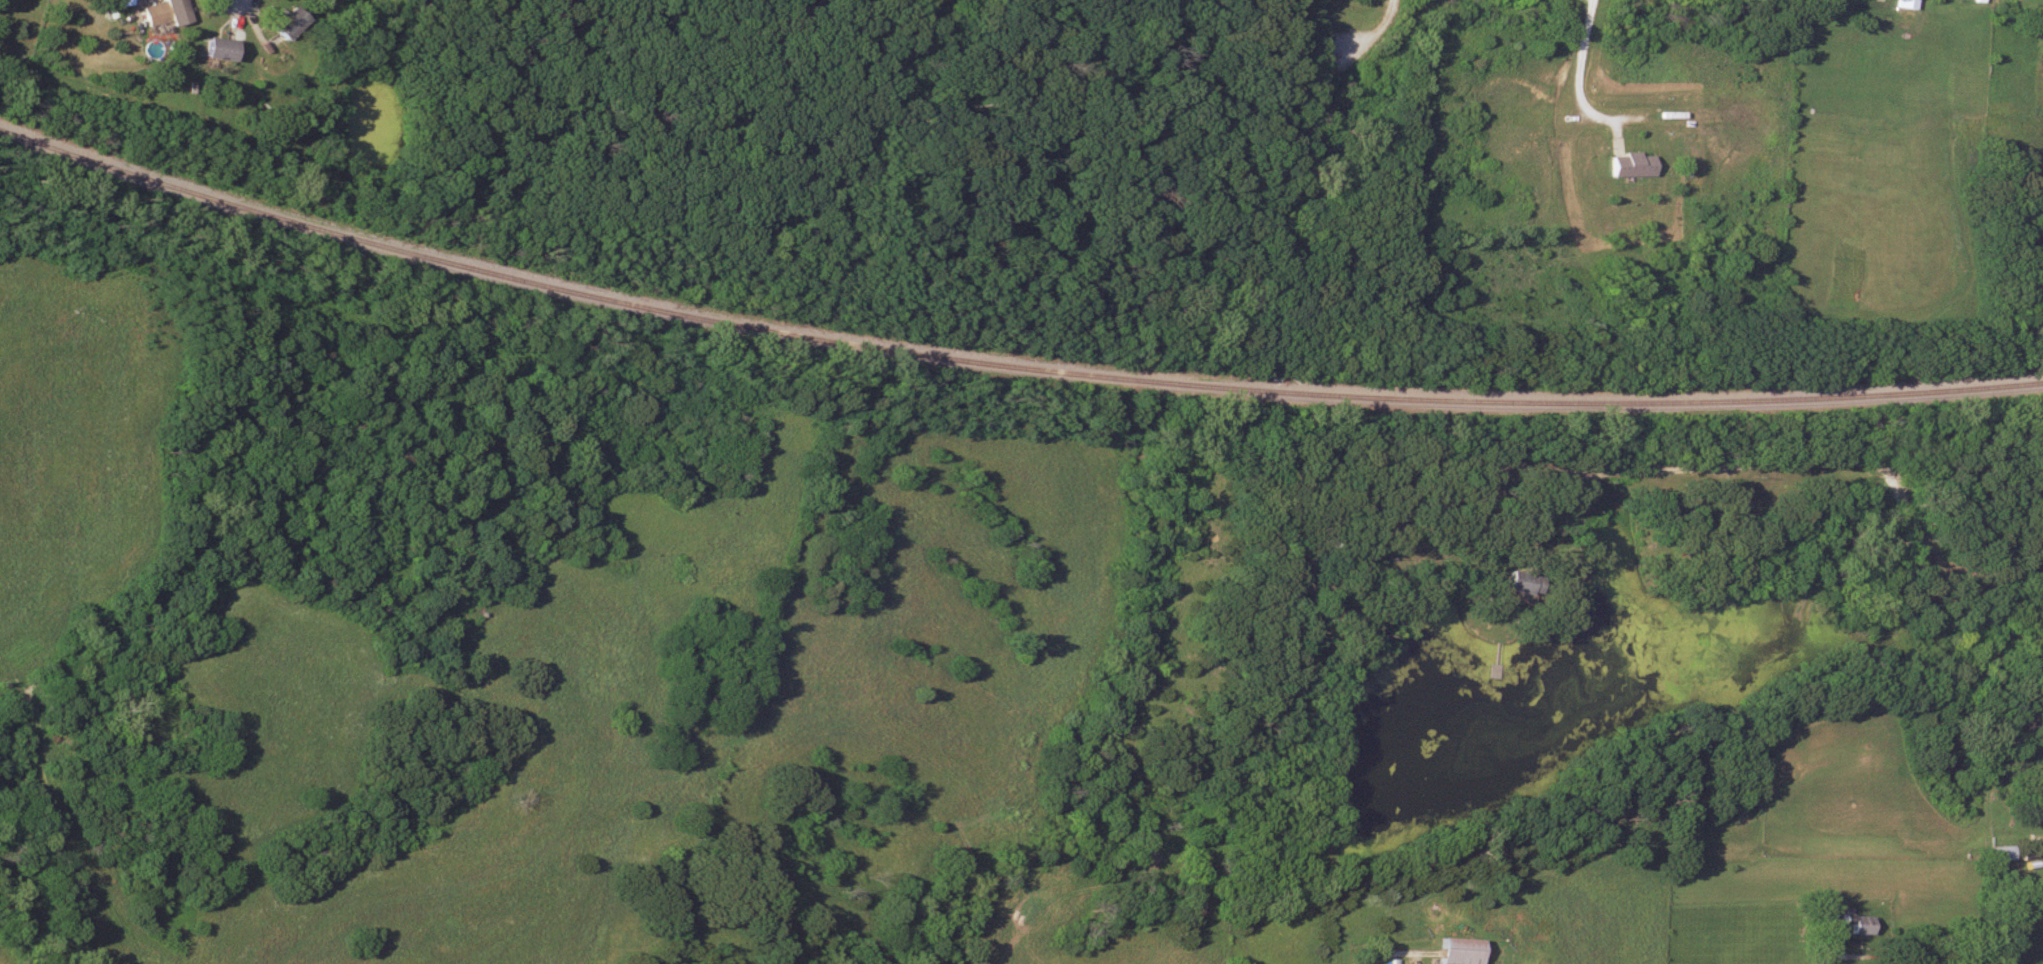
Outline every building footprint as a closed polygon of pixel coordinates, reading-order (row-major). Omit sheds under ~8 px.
[(185,18),(181,0),(154,0),(139,4),(145,28),(185,18)] [(1911,0),(1893,0),(1892,6),(1910,9),(1911,0)] [(300,18),(286,5),(265,27),(280,40),(300,18)] [(1865,25),(1866,14),(1847,13),(1846,24),(1865,25)] [(198,56),(226,60),(229,40),(201,35),(198,56)] [(1650,175),(1650,153),(1607,153),(1607,175),(1650,175)] [(1527,596),(1532,572),(1501,566),(1497,590),(1527,596)] [(2011,847),(1991,847),(1991,860),(2011,860),(2011,847)] [(1867,934),(1868,916),(1838,915),(1838,933),(1867,934)] [(1476,939),(1435,939),(1435,963),(1476,963),(1476,939)]
